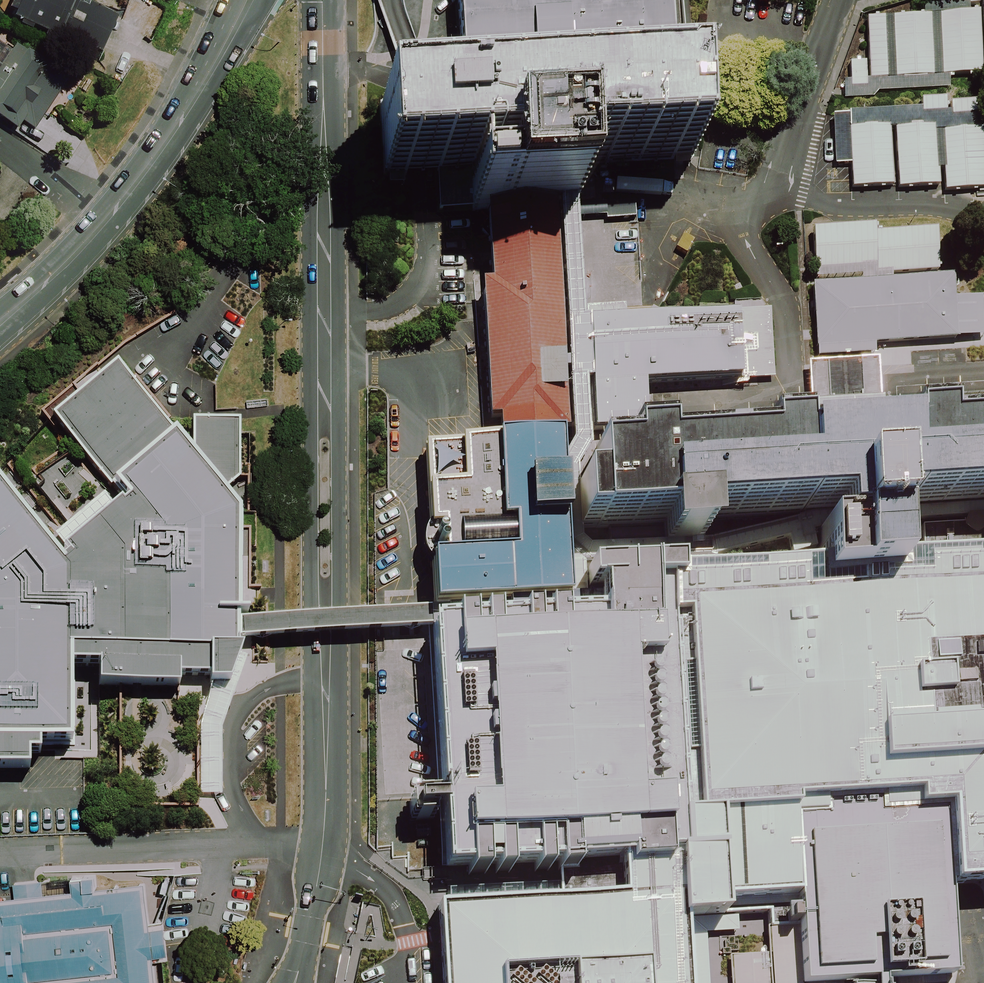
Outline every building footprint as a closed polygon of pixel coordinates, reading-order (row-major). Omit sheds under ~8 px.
[(20,1),(17,0),(13,0),(6,20),(103,54),(115,17),(78,5),(80,0),(20,0),(20,1)] [(468,80),(677,67),(672,0),(463,0),(468,80)] [(978,13),(942,15),(945,74),(982,71),(978,13)] [(886,17),(864,18),(868,76),(890,75),(886,17)] [(933,17),(896,20),(900,77),(937,74),(933,17)] [(14,130),(18,123),(30,132),(64,82),(18,51),(14,57),(0,48),(0,121),(14,130)] [(863,58),(850,59),(852,86),(865,86),(863,58)] [(406,84),(397,84),(402,158),(474,153),(477,204),(483,203),(557,199),(584,197),(581,147),(715,139),(710,65),(677,67),(468,80),(429,82),(417,83),(406,84)] [(935,97),(910,99),(911,117),(936,116),(935,97)] [(968,100),(942,102),(943,118),(969,116),(968,100)] [(890,124),(849,127),(853,186),(894,184),(890,124)] [(937,126),(897,128),(901,185),(940,183),(937,126)] [(944,132),(947,189),(983,187),(983,153),(983,130),(944,132)] [(570,435),(557,199),(483,203),(494,440),(570,435)] [(875,224),(814,228),(816,268),(878,263),(876,231),(875,224)] [(937,227),(876,231),(878,263),(879,271),(940,267),(937,227)] [(862,288),(863,302),(906,299),(904,279),(862,282),(862,288)] [(862,288),(832,290),(833,304),(863,302),(862,288)] [(967,305),(905,309),(908,350),(970,346),(967,305)] [(772,309),(590,321),(597,429),(650,426),(648,381),(776,373),(772,309)] [(868,313),(831,316),(834,354),(871,351),(868,313)] [(880,359),(810,364),(814,423),(831,421),(832,437),(869,434),(868,418),(884,417),(885,433),(900,432),(898,403),(883,404),(880,359)] [(0,486),(0,740),(73,737),(75,681),(232,680),(246,646),(241,633),(241,511),(223,490),(241,473),(240,417),(195,417),(195,449),(191,451),(119,366),(57,416),(129,502),(61,558),(0,486)] [(584,526),(666,521),(668,545),(710,543),(708,517),(841,509),(842,526),(823,527),(826,580),(862,578),(903,575),(898,506),(983,501),(983,433),(944,435),(943,421),(906,423),(906,432),(900,432),(885,433),(869,434),(832,437),(802,438),(802,431),(766,433),(767,446),(666,452),(665,439),(628,441),(629,453),(595,454),(597,483),(581,484),(584,526)] [(438,450),(420,451),(430,619),(437,619),(577,612),(570,521),(566,442),(551,443),(480,448),(466,448),(438,450)] [(707,789),(688,790),(694,903),(692,915),(734,913),(733,899),(769,898),(808,895),(806,824),(955,816),(959,885),(983,884),(983,554),(911,558),(912,578),(897,580),(796,584),(698,588),(699,606),(700,618),(704,731),(707,789)] [(577,612),(437,619),(438,626),(438,631),(696,618),(700,618),(699,606),(577,612)] [(438,631),(434,631),(449,868),(688,853),(685,789),(703,788),(696,618),(438,631)] [(769,898),(773,954),(732,956),(733,982),(927,982),(927,979),(964,977),(955,816),(806,824),(808,895),(769,898)] [(154,955),(169,954),(165,926),(151,928),(145,882),(0,900),(0,982),(158,982),(154,955)] [(445,907),(446,934),(449,982),(695,982),(693,954),(688,895),(445,907)]
